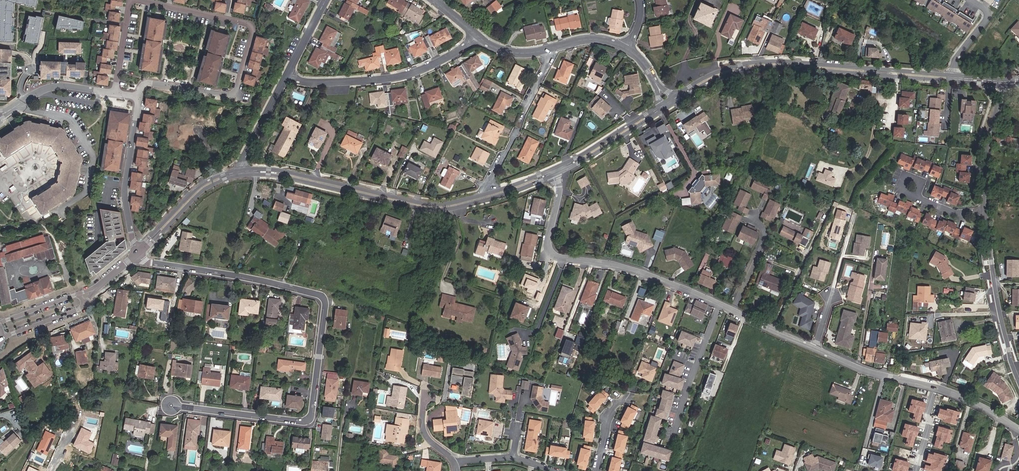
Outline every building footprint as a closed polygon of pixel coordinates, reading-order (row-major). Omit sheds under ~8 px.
[(13,42),(13,32),(12,32),(12,26),(13,26),(14,17),(13,17),(13,12),(14,12),(15,3),(21,4),(21,3),(25,4),(25,5),(32,7),(32,6),(36,7),(37,0),(0,0),(0,41),(13,42)] [(121,7),(122,0),(112,0),(111,5),(107,4),(106,12),(110,12),(109,21),(119,22),(120,14),(114,13),(116,6),(121,7)] [(212,2),(217,3),(215,10),(225,13),(227,5),(221,4),(222,0),(213,0),(212,2)] [(242,5),(238,4),(236,3),(234,11),(244,14),(246,5),(250,6),(252,0),(243,0),(242,5)] [(309,1),(308,0),(298,0),(288,19),(297,24),(309,1)] [(355,8),(367,15),(369,11),(356,5),(348,0),(346,4),(345,3),(339,15),(348,20),(355,8)] [(397,12),(401,14),(402,11),(407,3),(404,1),(405,0),(404,0),(389,0),(387,2),(399,10),(397,12)] [(666,0),(656,0),(657,7),(654,8),(655,13),(656,13),(657,17),(668,15),(668,11),(669,11),(668,5),(667,5),(666,0)] [(935,13),(936,11),(943,16),(942,17),(951,22),(951,21),(958,26),(958,27),(966,32),(971,25),(969,24),(972,20),(959,12),(956,16),(954,14),(956,10),(943,2),(941,6),(938,4),(940,0),(915,0),(935,13)] [(501,7),(496,1),(491,5),(496,11),(501,7)] [(421,14),(423,11),(408,2),(407,3),(402,11),(418,20),(421,14)] [(710,26),(717,12),(701,4),(694,19),(710,26)] [(609,28),(610,28),(620,30),(621,30),(622,21),(621,20),(623,12),(613,10),(611,18),(610,18),(610,19),(609,24),(610,24),(609,28)] [(421,14),(418,20),(402,11),(401,14),(418,24),(423,15),(421,14)] [(771,19),(770,18),(767,17),(763,17),(758,14),(753,24),(755,25),(752,31),(754,32),(750,40),(759,44),(765,31),(769,33),(774,22),(773,21),(772,20),(771,19)] [(77,30),(81,30),(83,21),(58,15),(55,29),(61,29),(61,28),(64,28),(64,29),(73,30),(73,29),(77,29),(77,30)] [(568,16),(568,17),(559,19),(561,29),(570,27),(570,29),(580,26),(578,15),(575,16),(574,15),(568,16)] [(738,30),(743,20),(731,15),(722,34),(730,38),(735,28),(738,30)] [(38,44),(43,18),(36,16),(35,18),(28,16),(27,20),(29,20),(28,25),(26,24),(24,35),(26,35),(24,43),(34,45),(34,44),(35,44),(35,45),(38,46),(38,45),(38,44)] [(165,24),(165,21),(150,19),(150,21),(148,21),(145,37),(147,37),(146,48),(143,48),(140,68),(142,68),(142,71),(157,73),(157,71),(159,71),(163,51),(160,51),(162,40),(164,40),(167,24),(165,24)] [(782,25),(776,22),(771,32),(778,35),(782,25)] [(813,39),(818,30),(802,23),(798,32),(813,39)] [(119,36),(120,28),(110,26),(109,34),(105,33),(103,41),(108,41),(106,50),(104,50),(103,57),(98,56),(97,64),(101,65),(100,73),(94,72),(94,75),(98,76),(97,84),(108,86),(109,78),(103,77),(103,73),(111,74),(112,66),(106,65),(107,58),(113,59),(115,50),(116,51),(118,43),(116,43),(112,42),(113,35),(117,35),(119,36)] [(533,27),(532,26),(524,28),(527,40),(535,39),(536,40),(546,38),(543,26),(539,27),(539,26),(533,27)] [(651,47),(652,47),(662,45),(662,41),(663,41),(662,35),(661,35),(659,26),(650,28),(651,37),(650,37),(651,47)] [(320,41),(323,42),(321,46),(334,53),(337,49),(333,47),(329,45),(337,32),(328,27),(320,41)] [(880,40),(882,30),(867,27),(865,37),(880,40)] [(850,45),(854,35),(839,28),(835,38),(850,45)] [(429,37),(428,35),(424,37),(430,47),(433,45),(434,47),(450,38),(445,29),(429,37)] [(214,33),(211,32),(207,48),(209,48),(206,59),(204,58),(198,78),(200,78),(200,80),(214,85),(215,82),(217,83),(222,64),(220,63),(223,52),(225,53),(230,37),(228,37),(229,35),(214,30),(214,33)] [(333,47),(341,34),(337,32),(329,45),(333,47)] [(774,60),(779,60),(781,55),(782,53),(781,53),(785,44),(782,43),(783,39),(773,35),(767,48),(777,53),(774,60)] [(265,47),(267,39),(257,36),(255,44),(261,46),(259,53),(253,51),(248,67),(254,69),(252,76),(246,75),(244,83),(254,86),(256,78),(261,79),(263,72),(258,70),(263,54),(267,56),(269,49),(265,47)] [(415,57),(427,50),(426,49),(430,47),(424,37),(423,38),(422,36),(420,37),(420,36),(414,39),(417,44),(410,47),(410,48),(408,49),(410,53),(412,52),(415,57)] [(74,53),(79,53),(79,44),(58,43),(58,53),(62,53),(74,53)] [(340,56),(334,53),(321,46),(319,50),(316,48),(309,62),(318,67),(321,62),(325,53),(329,55),(338,60),(340,56)] [(383,49),(382,46),(379,47),(383,64),(386,63),(387,65),(401,62),(398,51),(397,48),(386,51),(383,49)] [(379,65),(383,64),(379,47),(375,48),(376,53),(377,57),(373,57),(364,60),(359,61),(360,66),(365,65),(366,70),(379,67),(379,65)] [(876,51),(873,48),(864,48),(863,56),(879,57),(879,53),(875,53),(876,51)] [(5,97),(5,94),(10,94),(11,67),(8,67),(8,60),(11,60),(11,50),(3,50),(2,49),(0,49),(0,97),(5,97)] [(464,63),(468,69),(464,71),(468,77),(472,75),(470,72),(475,68),(481,64),(476,55),(464,63)] [(566,83),(573,65),(564,61),(560,71),(559,70),(555,79),(566,83)] [(59,77),(59,76),(59,68),(63,68),(63,65),(59,65),(50,65),(50,63),(40,63),(40,79),(50,79),(50,77),(59,77)] [(59,63),(58,63),(50,63),(50,65),(59,65),(63,65),(63,68),(59,68),(59,76),(65,76),(65,67),(65,63),(59,63)] [(65,76),(82,76),(85,63),(75,63),(75,67),(65,67),(65,76)] [(596,63),(590,76),(595,77),(600,80),(606,68),(596,63)] [(519,81),(526,69),(516,64),(507,82),(516,86),(516,87),(520,90),(523,84),(519,81)] [(468,77),(464,71),(461,65),(458,67),(446,74),(453,86),(460,82),(460,84),(466,80),(468,83),(471,82),(468,77)] [(638,86),(638,83),(639,82),(638,74),(625,76),(625,81),(628,80),(628,83),(629,84),(630,89),(629,91),(630,95),(640,93),(640,87),(638,86)] [(489,86),(492,81),(485,78),(483,83),(489,86)] [(871,89),(872,82),(861,81),(860,88),(871,89)] [(487,92),(489,86),(483,83),(480,88),(487,92)] [(838,83),(827,110),(838,115),(850,88),(838,83)] [(429,106),(428,102),(438,99),(441,97),(438,88),(425,92),(426,94),(421,95),(426,109),(430,107),(429,106)] [(616,93),(624,98),(626,95),(622,92),(619,90),(617,88),(614,91),(616,93)] [(390,105),(390,106),(391,114),(394,113),(393,105),(393,101),(406,99),(405,89),(391,91),(391,92),(388,93),(390,105)] [(382,106),(390,105),(388,93),(384,94),(384,92),(370,94),(372,104),(381,103),(382,106)] [(509,106),(513,98),(502,92),(493,109),(501,114),(506,105),(509,106)] [(910,99),(914,100),(915,93),(903,92),(902,98),(900,98),(899,107),(909,108),(910,99)] [(149,167),(146,167),(149,151),(154,152),(155,148),(147,147),(149,139),(153,140),(155,132),(150,131),(151,123),(153,123),(155,116),(159,117),(161,109),(156,108),(157,100),(147,98),(146,106),(152,107),(151,115),(145,114),(143,122),(140,121),(139,129),(146,130),(145,138),(138,137),(136,145),(145,146),(145,150),(139,149),(137,165),(140,165),(139,173),(133,172),(131,180),(132,180),(131,188),(138,189),(137,197),(133,196),(131,204),(134,205),(133,211),(139,212),(140,205),(142,206),(143,196),(144,197),(145,188),(142,187),(142,182),(143,174),(148,175),(149,167)] [(552,100),(551,102),(544,98),(540,106),(538,105),(535,112),(533,116),(542,121),(544,117),(550,108),(552,109),(556,101),(552,100)] [(611,108),(600,98),(593,106),(604,116),(611,108)] [(942,98),(938,98),(931,98),(930,109),(931,109),(930,122),(929,122),(928,131),(924,131),(924,135),(928,135),(938,136),(940,123),(939,123),(940,110),(941,110),(942,98)] [(972,114),(975,115),(976,102),(971,101),(971,104),(966,103),(967,100),(962,100),(961,113),(963,114),(963,120),(972,121),(972,114)] [(741,108),(739,109),(739,108),(730,110),(733,124),(742,122),(744,119),(744,117),(754,115),(751,103),(741,106),(741,107),(741,108)] [(592,108),(602,118),(604,116),(593,106),(592,108)] [(119,169),(121,169),(124,149),(122,149),(123,141),(125,142),(130,116),(124,115),(124,113),(116,112),(116,114),(110,113),(106,135),(109,135),(107,146),(104,146),(101,166),(103,166),(103,168),(118,171),(119,169)] [(707,136),(712,133),(705,122),(709,119),(704,112),(697,117),(697,116),(683,125),(688,133),(696,127),(700,133),(703,130),(707,136)] [(898,124),(907,125),(908,115),(899,115),(898,124)] [(282,125),(285,126),(273,151),(284,156),(297,132),(300,125),(286,117),(282,125)] [(568,129),(571,121),(561,118),(555,134),(569,139),(572,130),(568,129)] [(496,134),(499,129),(501,130),(502,131),(504,126),(491,120),(490,124),(489,123),(484,133),(480,131),(478,137),(495,145),(498,139),(497,139),(496,134)] [(27,122),(4,137),(0,139),(0,150),(2,154),(7,155),(30,140),(51,144),(62,162),(58,183),(33,200),(41,214),(50,208),(51,207),(72,194),(80,159),(61,130),(27,122)] [(661,133),(668,130),(665,124),(658,128),(661,133)] [(894,136),(903,137),(904,128),(895,127),(894,136)] [(326,133),(316,128),(309,141),(314,143),(314,144),(314,145),(314,146),(315,147),(316,148),(317,148),(318,148),(319,147),(320,147),(320,146),(326,133)] [(355,133),(348,130),(341,146),(356,154),(364,140),(354,135),(355,133)] [(1002,145),(1002,141),(1002,137),(994,136),(993,144),(999,144),(999,145),(1002,145)] [(419,150),(435,158),(443,142),(434,137),(430,143),(424,140),(419,150)] [(669,146),(668,146),(667,144),(668,143),(665,137),(656,142),(654,137),(647,141),(650,145),(654,151),(656,150),(661,158),(665,156),(666,158),(674,154),(669,146)] [(538,142),(529,138),(523,150),(524,150),(521,158),(528,162),(538,142)] [(4,161),(12,155),(29,144),(31,143),(49,147),(59,164),(55,182),(28,199),(41,218),(48,213),(52,211),(50,208),(41,214),(33,200),(58,183),(62,162),(51,144),(30,140),(7,155),(2,154),(0,150),(0,155),(4,161)] [(489,153),(477,147),(475,151),(477,152),(473,160),(483,165),(489,153)] [(391,156),(377,148),(372,158),(386,166),(391,156)] [(938,178),(942,169),(933,166),(934,165),(926,161),(925,163),(917,159),(917,158),(914,156),(913,159),(901,155),(898,163),(904,166),(903,168),(908,170),(911,164),(914,166),(913,168),(922,171),(923,169),(930,172),(929,175),(938,178)] [(969,174),(965,173),(965,165),(970,166),(971,156),(961,156),(961,164),(957,164),(956,173),(960,173),(959,182),(968,183),(969,174)] [(620,172),(609,174),(610,184),(617,183),(621,182),(626,181),(629,179),(632,175),(638,164),(630,159),(623,170),(623,171),(621,173),(620,172)] [(422,170),(408,163),(404,172),(417,179),(422,170)] [(186,185),(187,182),(191,183),(194,175),(195,171),(188,168),(187,172),(185,176),(177,174),(179,167),(174,166),(172,172),(169,183),(186,188),(187,185),(186,185)] [(458,175),(460,172),(450,167),(448,170),(445,177),(441,184),(449,189),(456,174),(458,175)] [(825,170),(823,174),(819,172),(816,180),(832,186),(835,179),(831,177),(833,172),(825,170)] [(705,185),(721,184),(719,174),(704,175),(702,174),(699,178),(699,179),(693,187),(692,186),(689,191),(691,193),(692,204),(702,203),(701,191),(705,185)] [(631,181),(634,176),(632,175),(629,179),(626,181),(621,182),(622,184),(627,184),(631,181)] [(771,190),(767,188),(770,182),(756,176),(752,186),(761,191),(761,190),(762,190),(762,191),(765,192),(763,197),(767,198),(771,190)] [(955,205),(959,196),(950,193),(952,190),(944,186),(942,190),(934,187),(931,195),(939,199),(941,195),(948,198),(947,202),(955,205)] [(746,202),(747,202),(751,194),(741,189),(735,202),(740,205),(739,209),(747,213),(749,209),(745,207),(746,204),(745,203),(746,202)] [(300,201),(306,203),(308,194),(296,190),(295,194),(288,192),(286,198),(294,200),(293,203),(299,205),(300,201)] [(898,205),(891,202),(894,197),(889,194),(888,197),(881,194),(878,203),(889,207),(888,210),(895,213),(896,210),(908,215),(907,216),(915,220),(915,221),(918,223),(922,215),(918,213),(919,211),(911,208),(912,204),(907,202),(906,204),(900,202),(898,205)] [(531,213),(542,216),(546,201),(535,199),(531,213)] [(772,216),(774,217),(781,203),(770,199),(766,208),(767,208),(767,210),(766,209),(764,212),(763,211),(762,215),(770,219),(772,216)] [(284,205),(276,201),(273,209),(281,212),(284,205)] [(583,206),(575,204),(573,212),(571,217),(579,219),(579,216),(587,219),(593,215),(594,217),(602,213),(597,204),(589,208),(587,205),(584,206),(583,206)] [(289,215),(292,208),(284,205),(281,212),(282,212),(289,215)] [(90,268),(95,274),(126,249),(120,211),(100,209),(104,236),(110,235),(111,241),(105,242),(86,257),(89,260),(85,262),(88,269),(90,268)] [(841,234),(842,233),(845,220),(844,219),(846,211),(844,211),(838,209),(829,237),(839,240),(841,236),(840,235),(841,234)] [(270,226),(260,219),(263,214),(257,210),(254,215),(256,216),(249,227),(263,236),(269,227),(270,226)] [(740,219),(742,215),(733,211),(731,215),(729,214),(723,227),(733,232),(737,223),(736,222),(736,221),(738,222),(739,219),(740,219)] [(279,220),(287,223),(289,215),(282,212),(279,220)] [(569,218),(578,221),(579,219),(571,217),(573,212),(571,212),(569,218)] [(955,228),(956,225),(948,222),(947,222),(943,221),(942,223),(939,222),(932,220),(933,219),(929,218),(930,216),(926,214),(922,223),(929,226),(929,228),(936,230),(936,229),(943,232),(944,230),(952,234),(952,236),(960,239),(960,238),(968,241),(972,231),(964,228),(963,231),(955,228)] [(390,236),(395,237),(401,221),(396,220),(393,221),(392,220),(390,218),(385,216),(380,232),(384,234),(386,230),(388,229),(390,230),(391,232),(390,236)] [(626,241),(628,243),(633,245),(634,244),(637,246),(638,247),(641,252),(653,246),(651,241),(647,235),(641,233),(640,234),(640,235),(634,233),(635,231),(635,228),(633,223),(632,222),(622,227),(628,236),(626,241)] [(744,225),(738,237),(754,244),(759,232),(756,231),(755,232),(754,232),(756,228),(749,225),(747,229),(746,228),(747,227),(744,225)] [(276,229),(275,231),(269,227),(263,236),(276,246),(283,237),(284,234),(276,229)] [(784,227),(780,234),(794,241),(798,243),(805,247),(812,232),(806,229),(802,236),(784,227)] [(662,242),(665,232),(656,229),(653,239),(662,242)] [(192,234),(183,232),(180,248),(190,249),(190,251),(199,253),(202,243),(191,240),(192,234)] [(525,244),(524,244),(520,259),(531,261),(534,246),(535,246),(538,235),(527,233),(525,244)] [(10,302),(8,293),(1,264),(22,257),(22,259),(33,256),(33,257),(36,259),(46,256),(48,257),(55,255),(50,238),(49,237),(48,237),(47,236),(45,236),(46,239),(45,240),(44,237),(43,234),(6,246),(7,251),(0,253),(0,295),(3,305),(10,302)] [(865,247),(869,247),(870,240),(862,239),(862,235),(857,235),(855,245),(854,244),(853,254),(863,255),(865,247)] [(495,241),(495,240),(488,238),(486,243),(486,245),(479,243),(476,253),(484,255),(486,251),(492,253),(493,252),(502,255),(506,244),(501,243),(495,241)] [(681,257),(683,259),(681,260),(684,265),(685,264),(687,268),(694,264),(692,260),(687,251),(676,247),(666,250),(669,260),(674,258),(673,256),(676,255),(681,257)] [(946,263),(945,261),(946,260),(944,257),(935,252),(931,260),(938,264),(937,264),(938,267),(942,274),(941,274),(944,279),(953,274),(949,266),(948,267),(946,263)] [(721,264),(727,267),(730,268),(734,259),(731,258),(731,257),(725,255),(722,253),(718,262),(721,264)] [(827,270),(828,271),(830,262),(820,259),(818,266),(814,265),(811,272),(819,275),(818,278),(824,280),(827,270)] [(884,280),(887,260),(877,259),(874,279),(884,280)] [(768,275),(771,266),(764,263),(760,274),(763,275),(759,284),(779,292),(783,281),(768,275)] [(1018,267),(1018,263),(1007,263),(1006,277),(1018,277),(1018,273),(1018,267)] [(141,283),(150,284),(151,274),(139,272),(139,274),(137,274),(132,278),(138,286),(141,283)] [(862,298),(861,298),(865,283),(864,281),(866,276),(856,273),(855,278),(854,282),(855,284),(855,286),(851,285),(848,295),(849,295),(855,296),(854,301),(861,303),(862,298)] [(539,280),(525,274),(520,285),(535,291),(535,290),(537,286),(536,285),(537,283),(538,284),(539,280)] [(712,288),(715,281),(706,276),(702,274),(701,274),(697,282),(712,288)] [(29,299),(53,291),(48,276),(39,279),(40,280),(32,282),(33,283),(30,284),(25,286),(26,288),(25,289),(29,299)] [(176,279),(157,277),(156,287),(175,289),(176,279)] [(594,294),(598,284),(589,280),(581,302),(591,306),(596,295),(594,294)] [(918,302),(931,302),(931,294),(930,294),(930,286),(918,286),(918,295),(914,295),(914,304),(918,304),(918,302)] [(974,293),(974,288),(963,286),(961,300),(971,301),(972,293),(974,293)] [(573,290),(563,287),(555,308),(561,311),(564,312),(573,290)] [(29,299),(25,289),(16,292),(15,288),(9,290),(11,300),(17,298),(18,302),(29,299)] [(129,296),(130,291),(118,290),(114,315),(124,317),(127,295),(129,296)] [(622,307),(625,297),(608,291),(604,300),(622,307)] [(809,319),(810,317),(815,302),(800,292),(794,302),(802,306),(805,309),(804,314),(800,325),(810,328),(812,320),(809,319)] [(463,320),(472,322),(475,309),(460,305),(459,306),(454,305),(454,303),(455,298),(443,295),(441,302),(447,303),(446,308),(444,316),(450,318),(451,314),(458,316),(463,318),(463,320)] [(201,313),(202,302),(184,299),(182,310),(201,313)] [(257,313),(259,301),(241,299),(239,314),(246,315),(247,312),(257,313)] [(280,300),(270,299),(267,318),(267,324),(277,325),(278,320),(276,319),(277,309),(279,309),(280,300)] [(649,315),(653,305),(639,300),(631,319),(637,320),(641,312),(649,315)] [(686,311),(702,318),(708,305),(696,300),(693,306),(689,304),(686,311)] [(667,324),(669,319),(673,321),(677,310),(668,307),(670,303),(666,302),(659,320),(667,324)] [(523,321),(528,308),(516,303),(511,317),(523,321)] [(228,319),(229,307),(213,305),(211,314),(211,317),(215,317),(228,319)] [(309,309),(296,308),(295,316),(294,325),(294,328),(303,329),(305,320),(307,320),(309,309)] [(337,315),(337,319),(335,319),(334,327),(345,328),(347,311),(336,309),(335,315),(337,315)] [(849,338),(850,334),(854,320),(855,321),(858,313),(844,309),(841,319),(842,319),(842,322),(843,322),(842,325),(840,325),(838,335),(839,335),(837,343),(848,347),(850,341),(849,338)] [(206,321),(215,322),(215,317),(211,317),(211,314),(207,313),(206,321)] [(89,316),(68,324),(75,342),(82,340),(83,344),(90,341),(89,336),(95,333),(89,316)] [(624,335),(629,321),(623,318),(621,322),(619,329),(618,330),(617,332),(624,335)] [(945,324),(939,325),(941,337),(954,334),(951,319),(944,321),(945,324)] [(909,338),(927,340),(928,322),(922,321),(922,323),(910,322),(909,338)] [(734,337),(738,326),(730,322),(726,334),(734,337)] [(555,337),(561,339),(564,330),(558,328),(555,337)] [(692,346),(695,339),(699,341),(700,338),(682,331),(678,340),(684,342),(682,346),(685,347),(686,343),(692,346)] [(879,332),(877,347),(875,362),(883,363),(888,333),(882,333),(879,332)] [(51,338),(53,350),(67,347),(65,335),(62,336),(61,333),(57,334),(57,337),(51,338)] [(519,343),(521,343),(517,333),(507,338),(511,347),(513,347),(513,348),(514,349),(514,350),(514,351),(513,355),(511,354),(507,366),(517,370),(522,358),(520,357),(522,353),(521,347),(519,343)] [(579,351),(582,345),(566,339),(561,352),(570,355),(572,348),(579,351)] [(727,349),(715,345),(711,354),(723,359),(727,349)] [(986,346),(986,345),(973,348),(964,359),(972,365),(976,359),(976,358),(977,357),(978,356),(979,356),(992,354),(990,345),(986,346)] [(867,348),(866,360),(875,362),(877,347),(875,347),(875,349),(871,348),(867,348)] [(390,357),(389,365),(387,364),(386,369),(399,370),(402,351),(391,349),(390,357)] [(77,364),(78,364),(87,362),(85,350),(75,352),(77,364)] [(30,373),(27,375),(35,386),(50,374),(43,363),(35,369),(33,366),(34,365),(34,364),(34,363),(32,361),(36,358),(31,352),(26,356),(27,358),(22,362),(21,360),(16,364),(20,369),(22,368),(25,366),(30,373)] [(105,362),(101,362),(100,366),(100,368),(113,369),(115,354),(106,353),(105,362)] [(946,373),(945,367),(950,366),(948,358),(929,362),(930,366),(931,371),(937,370),(938,375),(946,373)] [(970,368),(972,365),(964,359),(962,362),(970,368)] [(174,360),(173,367),(176,367),(175,375),(190,377),(192,365),(176,363),(176,361),(174,360)] [(304,370),(305,364),(279,360),(278,369),(292,371),(293,369),(304,370)] [(679,375),(684,364),(674,361),(670,372),(679,375)] [(427,373),(441,375),(442,366),(424,362),(422,373),(427,374),(427,373)] [(642,362),(638,371),(643,373),(644,372),(645,373),(645,374),(643,378),(651,381),(656,368),(642,362)] [(153,378),(154,368),(141,365),(139,375),(153,378)] [(22,368),(27,375),(30,373),(25,366),(22,368)] [(8,384),(3,368),(0,371),(0,395),(1,397),(6,392),(4,390),(4,387),(8,384)] [(209,372),(210,369),(204,368),(202,384),(219,386),(221,374),(209,372)] [(470,384),(471,380),(462,379),(464,372),(464,371),(452,369),(450,382),(463,384),(461,394),(470,395),(472,384),(470,384)] [(471,380),(473,381),(474,374),(464,372),(462,379),(471,380)] [(681,389),(684,379),(665,373),(662,383),(667,384),(666,388),(669,389),(670,385),(674,387),(673,390),(675,391),(676,387),(681,389)] [(708,373),(701,398),(708,400),(716,375),(708,373)] [(501,388),(501,387),(503,375),(491,374),(489,393),(493,393),(496,397),(496,401),(502,401),(502,398),(504,398),(511,398),(512,390),(504,390),(502,391),(500,388),(501,388)] [(1000,383),(997,381),(999,379),(992,374),(985,384),(988,388),(992,391),(994,392),(997,394),(998,397),(1000,400),(998,400),(1000,404),(1010,400),(1005,389),(1003,387),(1001,386),(1000,383)] [(248,389),(249,378),(240,377),(232,376),(231,387),(248,389)] [(328,379),(325,396),(327,396),(336,397),(338,380),(328,379)] [(362,391),(368,392),(369,383),(354,381),(353,393),(362,395),(362,391)] [(997,394),(994,392),(992,391),(988,388),(985,384),(983,387),(987,390),(992,393),(991,393),(992,395),(995,398),(995,396),(997,398),(998,400),(1000,400),(998,397),(997,394)] [(388,396),(387,405),(398,406),(398,403),(402,404),(403,396),(406,396),(407,387),(395,385),(393,396),(388,396)] [(838,396),(838,399),(850,404),(853,396),(849,395),(851,391),(833,385),(830,393),(838,396)] [(542,392),(545,392),(546,388),(533,386),(531,398),(539,410),(550,412),(552,403),(548,402),(544,396),(541,396),(541,393),(542,392)] [(279,399),(280,389),(261,387),(259,397),(268,398),(269,397),(279,399)] [(593,413),(609,394),(603,390),(601,393),(599,391),(588,404),(590,405),(588,408),(593,413)] [(669,411),(672,399),(671,399),(673,393),(663,390),(661,395),(658,395),(658,396),(662,398),(659,407),(655,406),(654,408),(658,409),(656,414),(665,417),(667,411),(669,411)] [(20,398),(24,403),(28,400),(24,394),(20,398)] [(302,408),(303,397),(288,396),(287,407),(302,408)] [(920,423),(926,403),(912,398),(908,411),(913,413),(911,420),(920,423)] [(893,413),(888,412),(890,402),(880,400),(876,418),(890,421),(893,413)] [(623,423),(622,426),(628,429),(639,408),(632,404),(631,408),(628,406),(621,421),(623,423)] [(333,417),(334,408),(324,407),(323,416),(333,417)] [(451,430),(457,430),(455,418),(457,418),(456,411),(446,412),(447,419),(447,421),(444,421),(444,419),(434,421),(435,431),(444,430),(445,435),(452,435),(451,430)] [(656,435),(659,426),(662,427),(662,425),(659,424),(661,418),(651,415),(644,440),(653,443),(655,437),(658,438),(659,436),(656,435)] [(933,423),(937,424),(936,427),(944,429),(952,431),(955,421),(936,415),(933,423)] [(596,421),(593,421),(594,417),(586,416),(583,436),(586,436),(585,440),(593,441),(593,438),(596,421)] [(396,425),(388,424),(387,434),(392,434),(391,440),(401,441),(402,432),(406,432),(406,427),(408,427),(409,419),(397,417),(396,425)] [(884,429),(887,421),(876,418),(873,427),(876,427),(884,429)] [(150,423),(126,419),(125,428),(135,430),(134,434),(143,436),(144,432),(148,433),(149,432),(150,424),(150,423)] [(479,419),(477,435),(491,437),(493,421),(479,419)] [(536,432),(540,433),(542,421),(531,419),(525,451),(537,453),(539,440),(535,440),(536,432)] [(189,420),(188,423),(186,444),(195,446),(197,434),(198,434),(199,425),(200,421),(189,420)] [(331,440),(333,425),(324,424),(322,439),(331,440)] [(174,450),(177,426),(162,425),(161,435),(170,436),(169,449),(174,450)] [(248,449),(251,428),(242,427),(239,448),(248,449)] [(92,433),(82,428),(78,435),(79,436),(78,439),(77,438),(73,446),(89,453),(94,443),(88,441),(92,433)] [(228,446),(230,432),(215,430),(213,444),(228,446)] [(627,432),(620,430),(614,450),(617,451),(615,458),(613,457),(609,470),(620,470),(620,468),(623,456),(628,436),(626,436),(627,432)] [(55,436),(46,431),(37,450),(47,455),(55,436)] [(18,437),(13,432),(0,445),(0,450),(5,454),(19,440),(17,438),(18,437)] [(887,441),(889,436),(883,434),(875,432),(872,441),(881,443),(882,440),(887,441)] [(964,451),(970,452),(975,435),(964,432),(960,446),(965,447),(964,451)] [(914,447),(917,437),(901,433),(898,443),(914,447)] [(274,438),(267,437),(266,444),(265,451),(265,453),(272,454),(272,452),(282,453),(283,442),(273,441),(274,438)] [(309,449),(310,439),(294,437),(293,447),(309,449)] [(672,450),(644,442),(641,452),(669,460),(672,450)] [(579,465),(578,469),(586,470),(591,447),(584,445),(583,449),(581,448),(577,465),(579,465)] [(791,455),(792,455),(795,448),(785,445),(782,452),(781,455),(779,461),(789,464),(791,457),(790,457),(791,455)] [(1009,461),(1013,447),(1006,445),(1002,459),(1009,461)] [(550,448),(547,448),(545,455),(569,459),(570,454),(570,452),(567,451),(567,449),(551,446),(550,448)] [(389,456),(389,452),(381,450),(378,462),(389,464),(388,469),(397,470),(399,457),(389,456)] [(781,455),(782,452),(776,451),(775,453),(774,459),(779,461),(781,455)] [(831,470),(832,470),(835,462),(821,457),(820,458),(817,457),(814,459),(812,454),(811,453),(804,457),(803,458),(806,463),(807,462),(807,464),(805,465),(807,469),(813,467),(814,469),(818,467),(823,468),(831,470)] [(880,467),(882,457),(869,454),(868,458),(869,458),(868,464),(880,467)] [(312,461),(311,470),(328,470),(329,458),(322,457),(321,462),(312,461)] [(908,461),(894,458),(892,470),(906,470),(908,461)] [(990,461),(985,459),(979,458),(976,470),(988,470),(990,461)] [(435,467),(436,462),(429,460),(422,459),(421,466),(428,467),(428,470),(438,470),(438,467),(435,467)] [(956,460),(954,467),(962,469),(964,462),(956,460)] [(944,465),(934,462),(933,466),(931,466),(930,470),(943,470),(944,465)]
